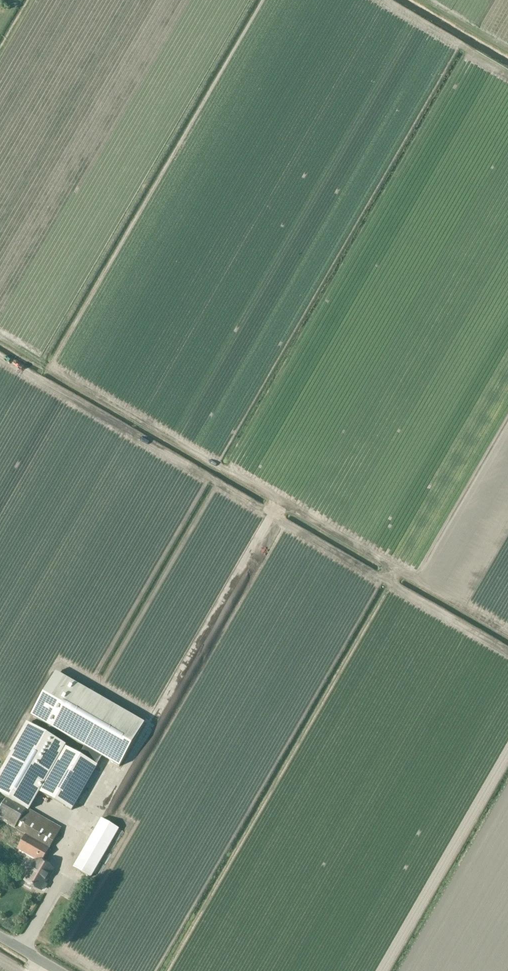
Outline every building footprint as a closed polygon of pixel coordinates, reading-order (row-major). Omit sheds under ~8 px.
[(57,731),(86,748),(102,757),(120,767),(145,723),(143,722),(92,693),(58,674),(47,693),(42,702),(33,717),(51,728),(57,731)] [(86,748),(81,757),(52,740),(57,731),(51,728),(46,736),(28,726),(6,764),(0,775),(0,795),(6,798),(0,809),(0,820),(8,825),(25,835),(17,849),(36,860),(37,861),(26,880),(42,889),(43,888),(44,888),(46,885),(45,884),(54,869),(42,862),(62,828),(57,825),(30,809),(40,792),(72,810),(97,766),(102,757),(86,748)] [(120,829),(113,825),(102,818),(73,867),(91,877),(120,829)]
